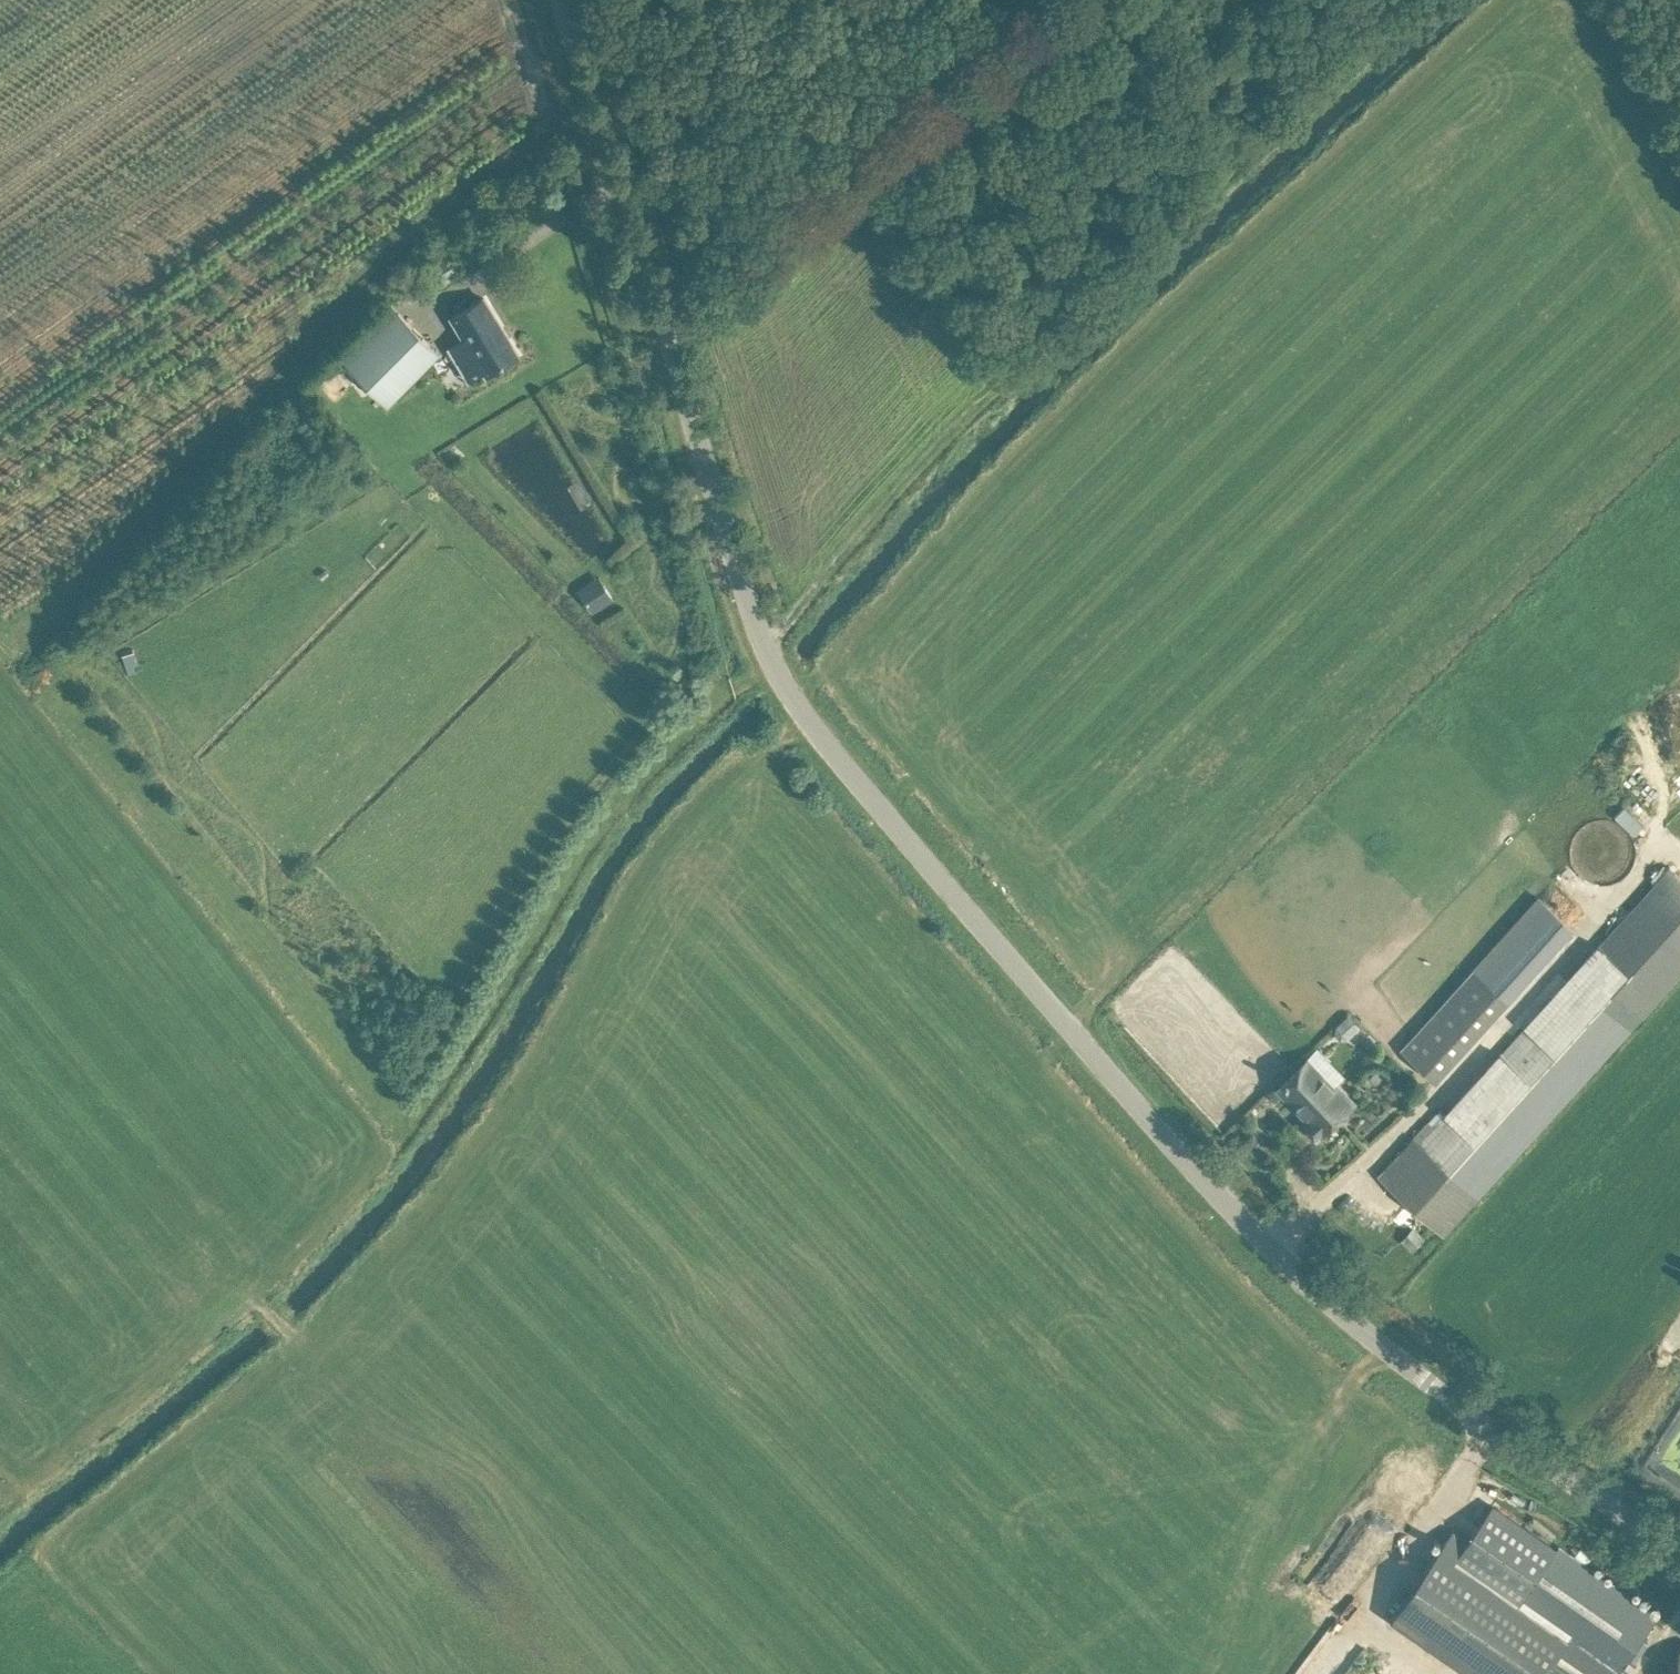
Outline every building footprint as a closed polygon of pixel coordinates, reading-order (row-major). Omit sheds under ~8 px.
[(470,384),(519,354),(484,297),(452,316),(466,338),(449,349),(470,384)] [(398,312),(347,363),(387,404),(388,403),(385,400),(436,349),(398,312)] [(596,572),(574,588),(592,612),(614,597),(596,572)] [(1574,867),(1582,875),(1592,880),(1603,881),(1614,879),(1623,873),(1631,865),(1635,854),(1635,843),(1632,833),(1625,824),(1616,817),(1605,814),(1594,815),(1584,819),(1576,826),(1570,835),(1568,846),(1569,857),(1574,867)] [(1396,1155),(1378,1175),(1443,1234),(1679,974),(1679,876),(1670,867),(1433,1127),(1427,1121),(1396,1155)] [(1402,1048),(1405,1044),(1439,1075),(1436,1078),(1435,1078),(1434,1079),(1435,1080),(1573,928),(1539,896),(1400,1048),(1401,1049),(1402,1048)] [(1336,1023),(1335,1030),(1339,1034),(1346,1034),(1357,1023),(1347,1012),(1336,1023)] [(1308,1057),(1278,1087),(1300,1110),(1303,1106),(1311,1115),(1303,1123),(1317,1137),(1352,1103),(1308,1057)] [(1418,1579),(1547,1669),(1548,1667),(1558,1673),(1628,1673),(1636,1662),(1634,1660),(1648,1640),(1643,1637),(1655,1618),(1492,1504),(1468,1539),(1453,1529),(1418,1579)] [(1660,1673),(1679,1673),(1679,1648),(1660,1673)]
